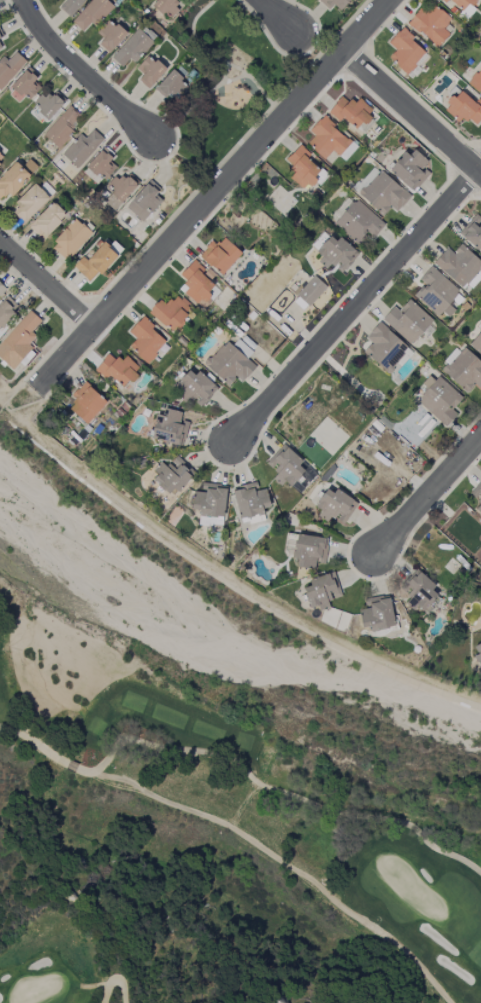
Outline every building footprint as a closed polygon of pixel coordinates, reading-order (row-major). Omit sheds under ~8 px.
[(70,18),(85,0),(61,0),(56,6),(70,18)] [(106,0),(93,0),(72,22),(82,32),(90,23),(95,27),(114,7),(106,0)] [(152,6),(169,19),(183,2),(180,0),(157,0),(152,6)] [(340,11),(350,0),(319,0),(318,0),(329,10),(334,5),(340,11)] [(409,23),(436,48),(449,34),(443,28),(451,20),(430,0),(409,23)] [(446,3),(447,0),(463,10),(467,3),(471,6),(475,0),(441,0),(446,3)] [(103,39),(98,44),(109,53),(126,34),(109,19),(97,33),(103,39)] [(134,62),(153,43),(139,29),(111,57),(122,67),(130,58),(134,62)] [(396,50),(389,58),(406,74),(426,52),(401,29),(388,43),(396,50)] [(26,60),(15,52),(8,61),(2,55),(0,57),(0,90),(2,91),(26,60)] [(143,75),(138,80),(148,89),(166,70),(149,55),(136,69),(143,75)] [(11,86),(29,101),(40,87),(33,82),(38,75),(27,67),(11,86)] [(480,95),(480,67),(468,83),(480,95)] [(189,85),(172,70),(156,88),(173,103),(189,85)] [(480,117),(480,101),(478,99),(475,103),(459,90),(443,109),(458,122),(463,116),(474,126),(480,117)] [(34,102),(40,108),(37,111),(47,121),(65,101),(55,92),(49,99),(43,93),(34,102)] [(365,123),(374,109),(358,99),(354,105),(340,95),(328,113),(340,121),(342,119),(357,129),(362,121),(365,123)] [(43,134),(56,147),(84,118),(70,105),(43,134)] [(339,156),(351,143),(323,116),(309,131),(314,136),(307,143),(324,160),(333,151),(339,156)] [(85,138),(80,134),(62,154),(77,168),(104,139),(93,129),(85,138)] [(320,171),(307,157),(310,155),(301,145),(283,161),(306,188),(315,180),(313,177),(320,171)] [(405,147),(388,173),(416,191),(428,172),(422,169),(427,162),(405,147)] [(119,165),(102,149),(85,167),(96,177),(99,174),(105,179),(119,165)] [(0,178),(0,199),(7,192),(11,196),(38,168),(29,159),(22,167),(16,161),(0,178)] [(411,197),(381,170),(359,194),(383,216),(391,207),(397,212),(411,197)] [(117,175),(105,188),(110,193),(103,200),(114,210),(139,183),(130,174),(123,181),(117,175)] [(155,195),(160,189),(150,180),(125,207),(142,223),(162,201),(155,195)] [(49,199),(36,184),(10,208),(24,223),(49,199)] [(374,238),(385,222),(353,200),(334,226),(359,243),(367,232),(374,238)] [(43,239),(67,216),(54,202),(30,225),(43,239)] [(92,234),(76,218),(50,246),(67,261),(92,234)] [(344,275),(358,251),(328,234),(317,253),(322,255),(319,260),(344,275)] [(199,256),(223,275),(241,252),(223,237),(217,245),(211,241),(199,256)] [(73,267),(91,283),(117,255),(103,243),(87,261),(82,257),(73,267)] [(434,262),(462,289),(480,269),(480,263),(461,244),(453,253),(447,248),(434,262)] [(179,276),(190,286),(184,293),(199,307),(210,294),(208,292),(214,286),(201,273),(204,269),(194,260),(179,276)] [(460,290),(430,266),(419,280),(424,284),(414,296),(438,316),(442,312),(449,317),(455,310),(448,304),(460,290)] [(479,271),(463,289),(468,293),(480,279),(480,272),(479,271)] [(327,288),(314,276),(296,294),(309,307),(327,288)] [(175,295),(167,305),(159,299),(148,313),(173,332),(192,308),(175,295)] [(7,296),(0,304),(0,328),(19,307),(7,296)] [(433,321),(409,299),(398,310),(394,306),(382,319),(410,345),(433,321)] [(33,347),(29,344),(36,336),(31,332),(41,321),(30,311),(0,343),(0,359),(12,370),(33,347)] [(136,339),(128,347),(146,364),(167,341),(141,318),(128,332),(136,339)] [(371,343),(363,351),(388,375),(410,351),(380,322),(365,337),(371,343)] [(468,345),(480,356),(480,330),(468,345)] [(227,387),(237,377),(242,382),(255,368),(227,340),(204,363),(227,387)] [(475,384),(480,390),(480,389),(480,363),(464,347),(442,371),(466,393),(475,384)] [(126,356),(120,363),(109,353),(94,370),(105,380),(109,375),(122,387),(129,379),(131,380),(140,369),(126,356)] [(217,387),(189,367),(173,390),(191,403),(193,400),(203,407),(217,387)] [(432,372),(421,385),(427,390),(417,401),(446,427),(457,414),(452,410),(461,399),(432,372)] [(86,424),(107,403),(85,382),(71,396),(75,400),(68,407),(86,424)] [(438,425),(418,404),(393,428),(413,449),(438,425)] [(152,438),(182,446),(188,422),(180,420),(182,412),(160,407),(152,438)] [(289,489),(308,468),(282,445),(266,463),(277,474),(275,476),(289,489)] [(173,496),(194,473),(178,457),(167,468),(161,462),(149,474),(173,496)] [(480,505),(476,508),(480,513),(480,481),(469,492),(480,505)] [(266,488),(258,490),(256,483),(232,488),(239,518),(250,516),(251,521),(264,518),(262,508),(270,506),(266,488)] [(224,525),(225,485),(204,484),(204,492),(192,492),(192,510),(199,510),(199,524),(224,525)] [(321,511),(318,516),(327,522),(330,517),(343,525),(357,505),(329,485),(314,506),(321,511)] [(314,569),(316,560),(325,562),(328,539),(297,534),(293,558),(298,559),(296,566),(314,569)] [(439,583),(413,572),(407,586),(412,589),(405,603),(425,612),(439,583)] [(329,607),(328,600),(340,598),(336,573),(309,578),(310,586),(304,587),(309,610),(329,607)] [(359,610),(362,628),(369,626),(370,631),(394,627),(389,595),(368,598),(370,608),(359,610)] [(480,666),(480,643),(470,650),(480,666)]
